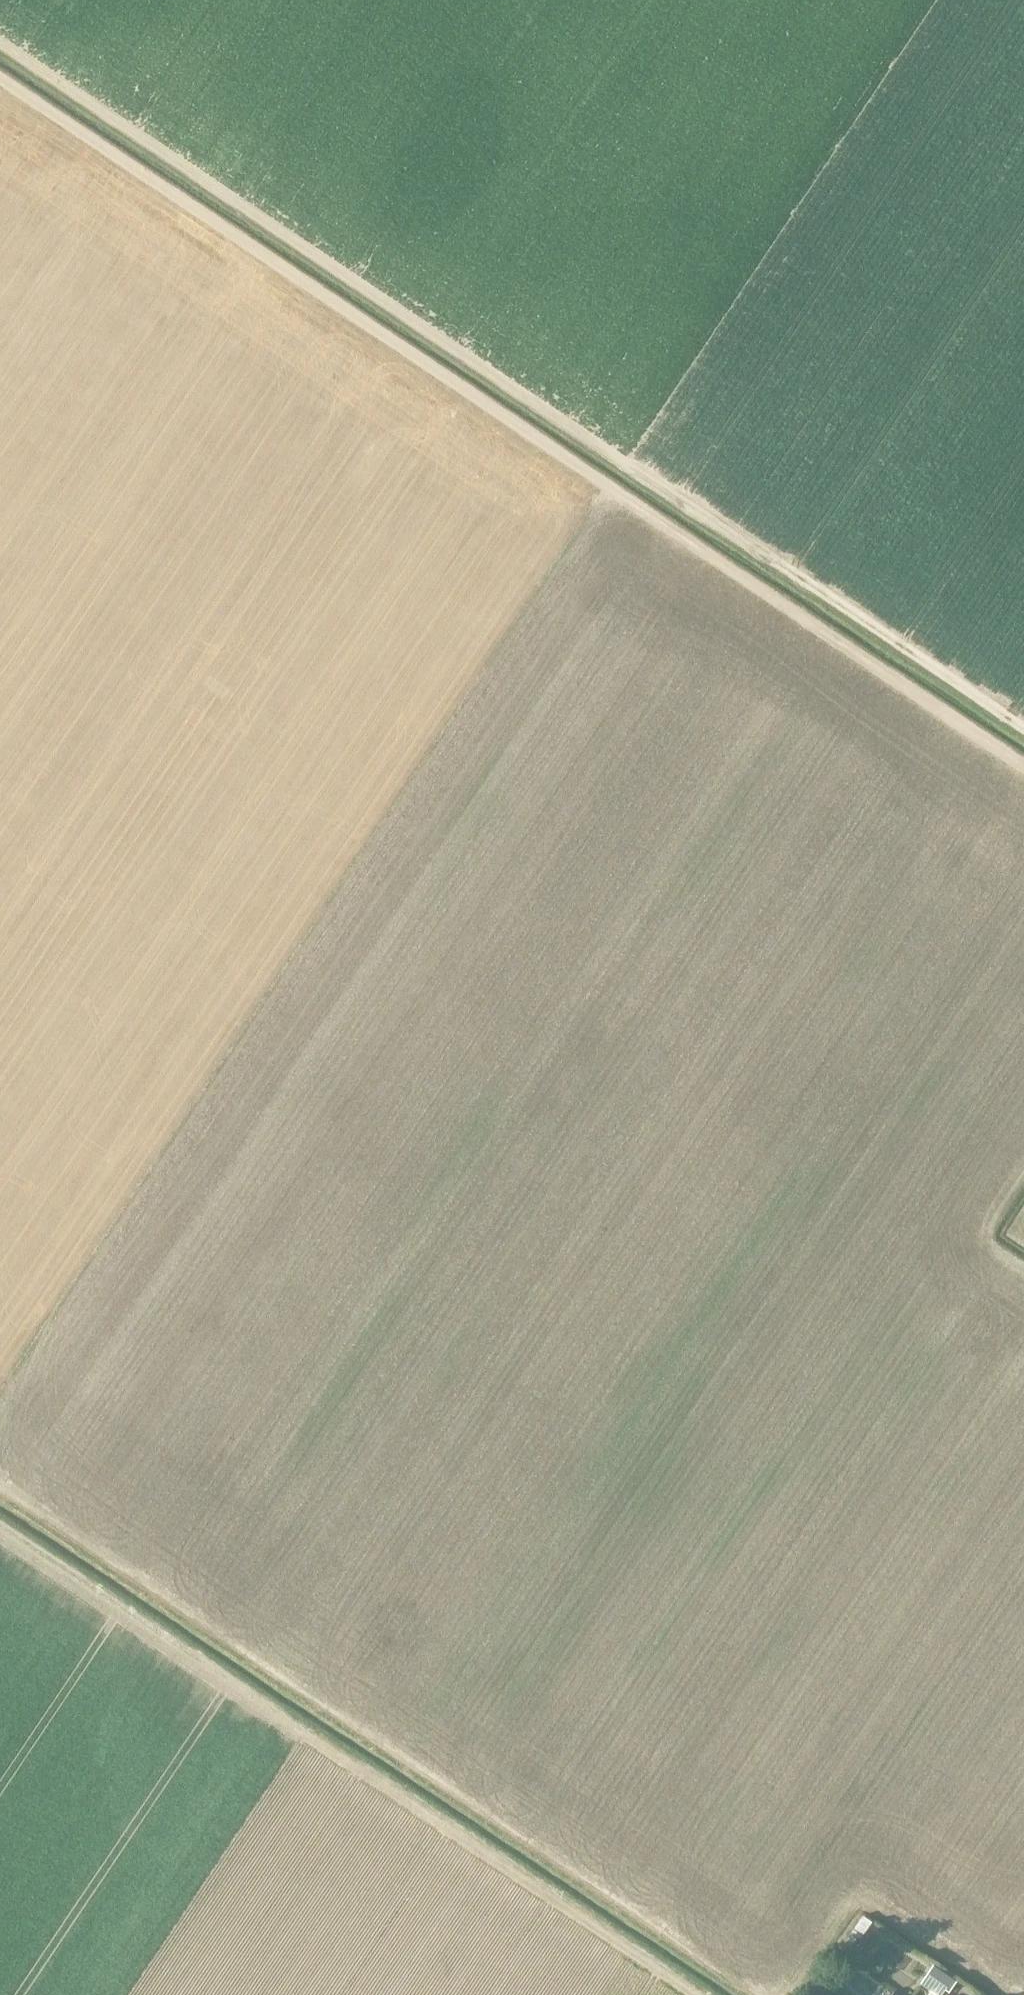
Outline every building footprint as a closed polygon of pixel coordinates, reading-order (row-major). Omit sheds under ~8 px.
[(853,1927),(863,1935),(873,1923),(863,1915),(853,1927)] [(955,1981),(939,1969),(932,1965),(919,1983),(930,1991),(935,1982),(948,1991),(955,1981)]
